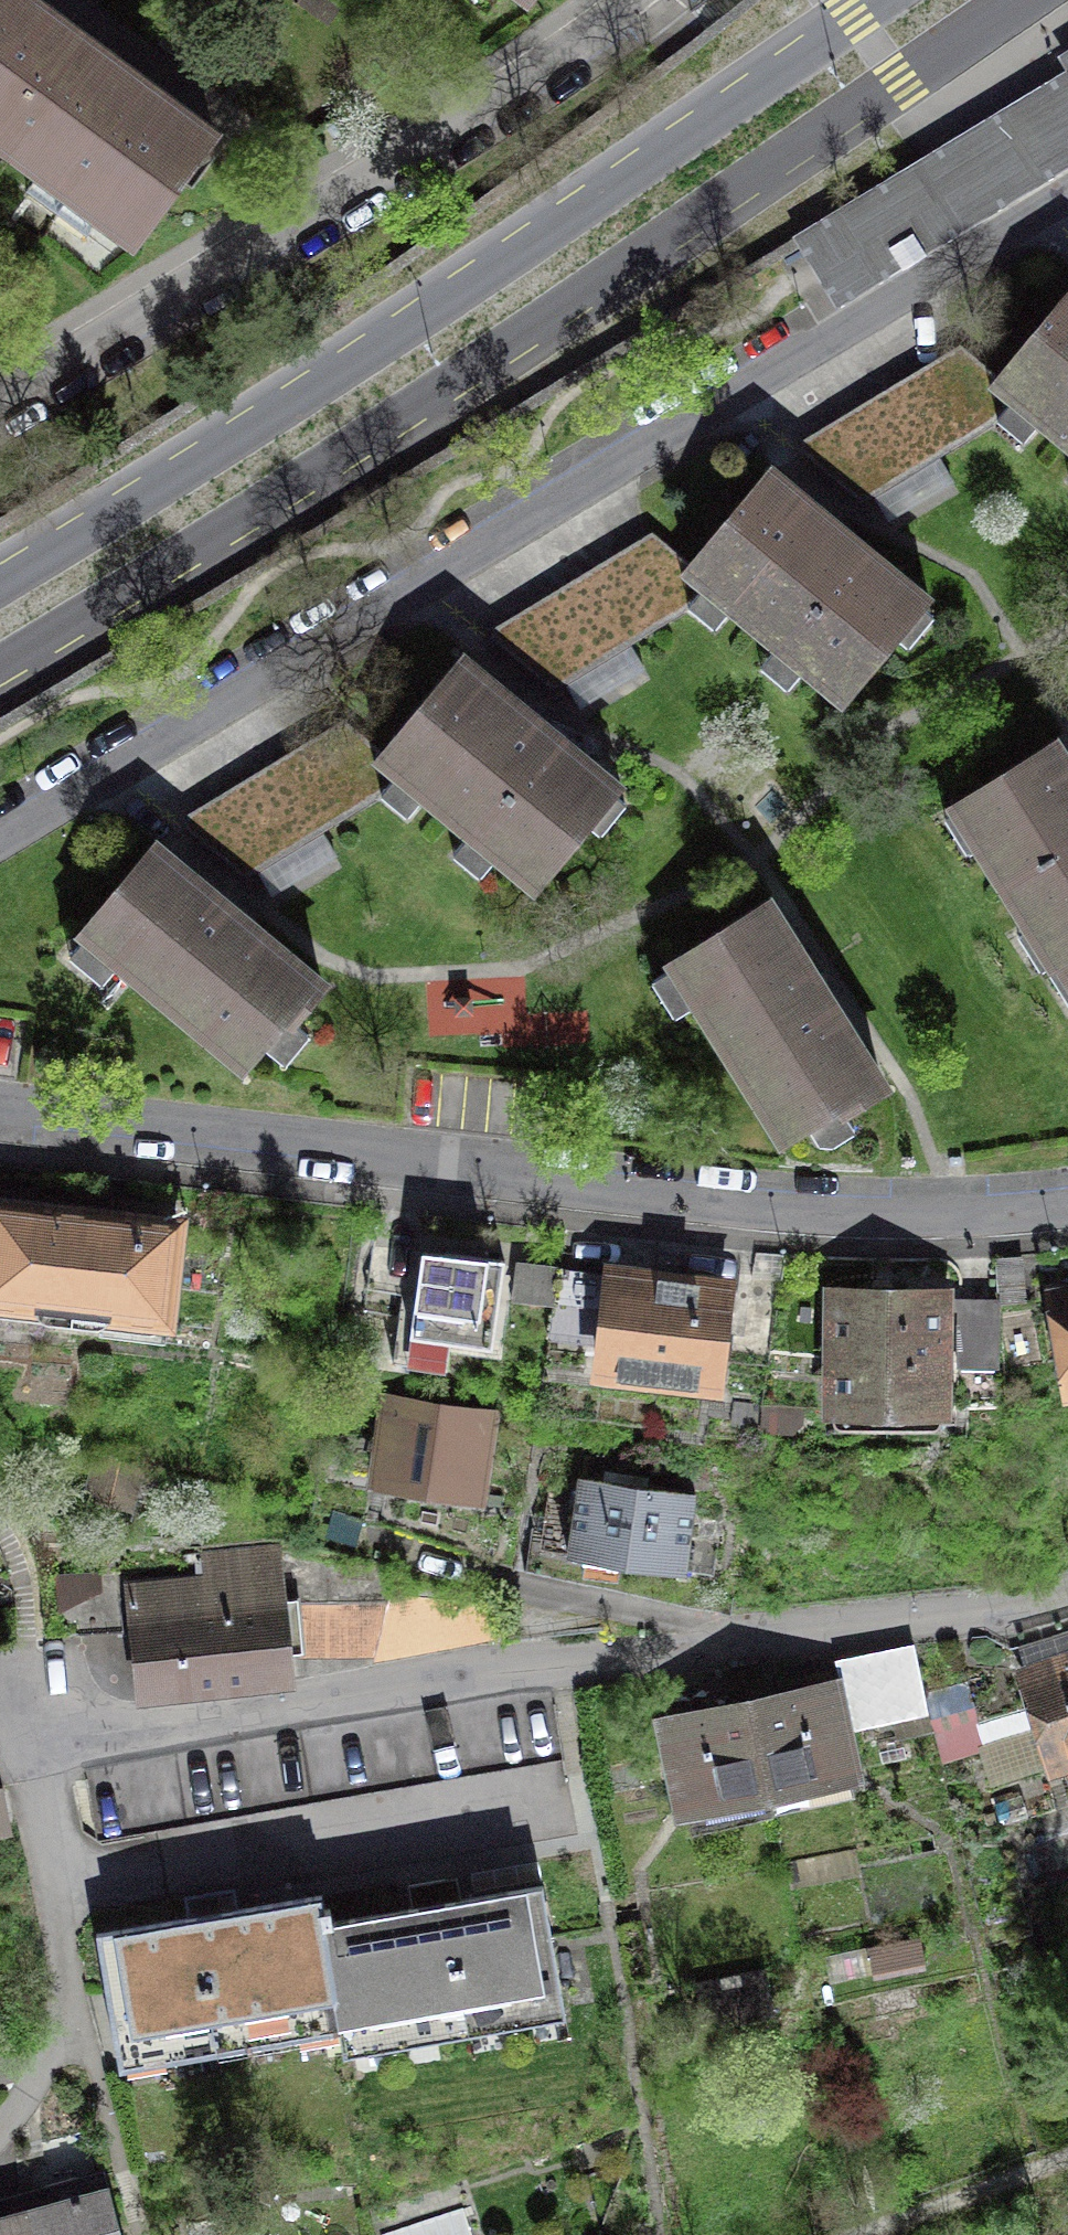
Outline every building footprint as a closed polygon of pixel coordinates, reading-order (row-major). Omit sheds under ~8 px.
[(132,256),(222,132),(160,86),(42,0),(0,0),(0,159),(132,256)] [(836,310),(1067,170),(1067,50),(1056,58),(1066,72),(790,239),(836,310)] [(985,384),(1007,403),(994,418),(1022,441),(1034,427),(1067,455),(1067,285),(1034,325),(999,367),(985,384)] [(999,367),(959,335),(800,431),(867,490),(994,418),(1007,403),(985,384),(999,367)] [(692,559),(678,577),(700,596),(687,611),(715,634),(727,619),(774,658),(761,673),(788,695),(801,680),(839,711),(898,641),(908,649),(934,618),(924,610),(933,600),(771,465),(725,520),(692,559)] [(692,559),(652,528),(493,623),(560,683),(687,611),(700,596),(678,577),(692,559)] [(383,748),(368,765),(391,784),(378,799),(405,822),(417,808),(464,847),(452,861),(479,884),(492,868),(530,900),(589,829),(598,837),(624,806),(615,798),(623,788),(462,653),(416,707),(383,748)] [(383,748),(343,716),(184,811),(251,871),(378,799),(391,784),(368,765),(383,748)] [(1058,717),(940,790),(1042,953),(1051,948),(1067,976),(1067,733),(1058,717)] [(154,850),(117,893),(81,936),(84,938),(88,933),(246,1065),(286,1016),(293,1022),(321,988),(154,850)] [(771,879),(659,948),(665,957),(649,967),(672,1004),(688,994),(776,1135),(808,1115),(821,1136),(853,1116),(845,1102),(892,1073),(830,974),(771,879)] [(168,1320),(179,1223),(0,1203),(0,1300),(168,1320)] [(668,1260),(601,1253),(599,1268),(591,1340),(588,1367),(722,1382),(735,1267),(668,1260)] [(591,1340),(599,1268),(495,1257),(491,1293),(552,1300),(548,1336),(591,1340)] [(1042,1281),(1061,1391),(1067,1390),(1067,1277),(1042,1281)] [(885,1279),(820,1280),(821,1407),(953,1406),(952,1364),(1000,1363),(1000,1293),(953,1294),(953,1279),(885,1279)] [(488,1478),(473,1475),(481,1420),(383,1406),(378,1438),(391,1440),(387,1467),(404,1469),(420,1471),(417,1494),(484,1504),(488,1478)] [(135,1470),(103,1462),(96,1488),(127,1497),(135,1470)] [(570,1550),(569,1554),(684,1572),(685,1567),(711,1571),(716,1541),(690,1537),(697,1493),(616,1481),(582,1475),(580,1487),(554,1483),(544,1546),(570,1550)] [(119,1580),(126,1696),(210,1691),(293,1686),(284,1549),(201,1554),(203,1575),(119,1580)] [(1027,1673),(1054,1761),(1067,1757),(1067,1660),(1027,1673)] [(894,1666),(842,1677),(851,1721),(903,1710),(894,1666)] [(1015,1671),(968,1685),(978,1722),(1026,1708),(1015,1671)] [(832,1688),(750,1706),(768,1790),(850,1772),(832,1688)] [(750,1706),(669,1723),(687,1807),(768,1790),(750,1706)] [(0,1791),(0,1834),(11,1831),(2,1790),(0,1791)] [(314,1889),(93,1928),(117,2059),(335,2020),(339,2046),(562,2006),(539,1874),(319,1914),(314,1889)] [(919,1936),(870,1945),(875,1970),(923,1961),(919,1936)] [(766,1968),(695,1980),(703,2025),(773,2012),(766,1968)] [(0,2215),(0,2234),(121,2234),(108,2187),(81,2194),(76,2176),(47,2184),(51,2202),(0,2215)] [(467,2209),(387,2233),(387,2234),(475,2234),(467,2209)]
